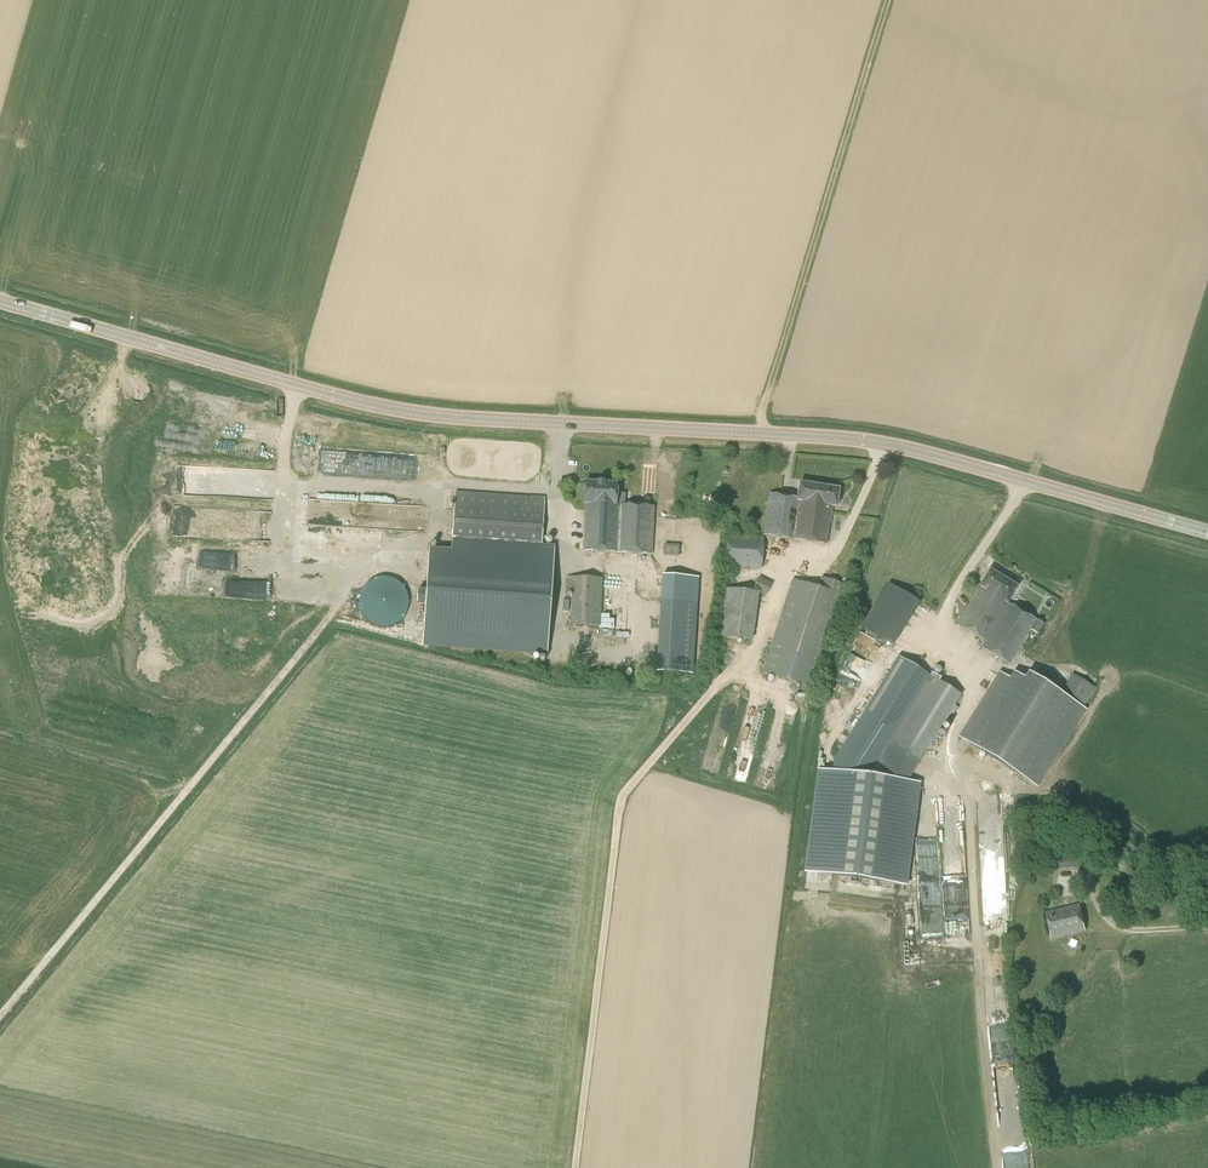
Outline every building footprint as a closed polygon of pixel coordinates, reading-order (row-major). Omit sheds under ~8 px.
[(332,460),(330,470),(347,474),(349,465),(355,466),(357,459),(337,455),(336,461),(332,460)] [(617,483),(585,481),(584,504),(587,505),(585,551),(618,553),(618,554),(652,556),(654,506),(616,505),(617,483)] [(837,508),(839,490),(800,483),(798,497),(792,498),(769,494),(763,535),(826,545),(832,507),(837,508)] [(429,549),(422,648),(547,656),(554,546),(540,545),(543,497),(454,491),(450,550),(429,549)] [(762,569),(764,540),(728,537),(726,566),(762,569)] [(663,555),(679,557),(679,546),(664,544),(663,555)] [(1008,603),(1017,586),(989,570),(979,588),(978,588),(956,625),(985,642),(981,649),(1009,665),(1030,630),(1038,635),(1044,625),(1008,603)] [(697,602),(698,578),(661,576),(660,600),(697,602)] [(599,626),(602,579),(566,577),(565,593),(571,594),(569,624),(599,626)] [(377,626),(384,627),(391,626),(398,623),(403,618),(407,612),(408,605),(408,598),(406,592),(402,586),(397,581),(390,579),(383,578),(376,579),(370,582),(365,587),(361,593),(359,600),(359,607),(362,613),(366,619),(371,624),(377,626)] [(765,596),(771,585),(759,578),(753,589),(765,596)] [(813,689),(846,586),(822,578),(818,588),(793,580),(763,673),(813,689)] [(861,625),(890,644),(917,602),(888,583),(861,625)] [(752,641),(759,593),(722,588),(715,636),(752,641)] [(845,665),(857,669),(860,660),(849,656),(845,665)] [(954,706),(961,695),(929,675),(897,656),(848,734),(911,774),(947,717),(951,719),(958,708),(954,706)] [(1024,679),(1013,672),(1009,679),(999,672),(958,738),(1037,788),(1086,710),(1083,708),(1095,689),(1072,674),(1060,694),(1028,673),(1024,679)] [(918,783),(820,771),(819,773),(806,872),(904,885),(918,783)] [(963,816),(941,816),(941,844),(963,844),(963,816)] [(1057,870),(1079,868),(1078,857),(1057,859),(1057,870)] [(1008,901),(1005,876),(1004,876),(1001,859),(982,861),(988,904),(1008,901)] [(1053,939),(1086,931),(1080,906),(1047,914),(1053,939)]
